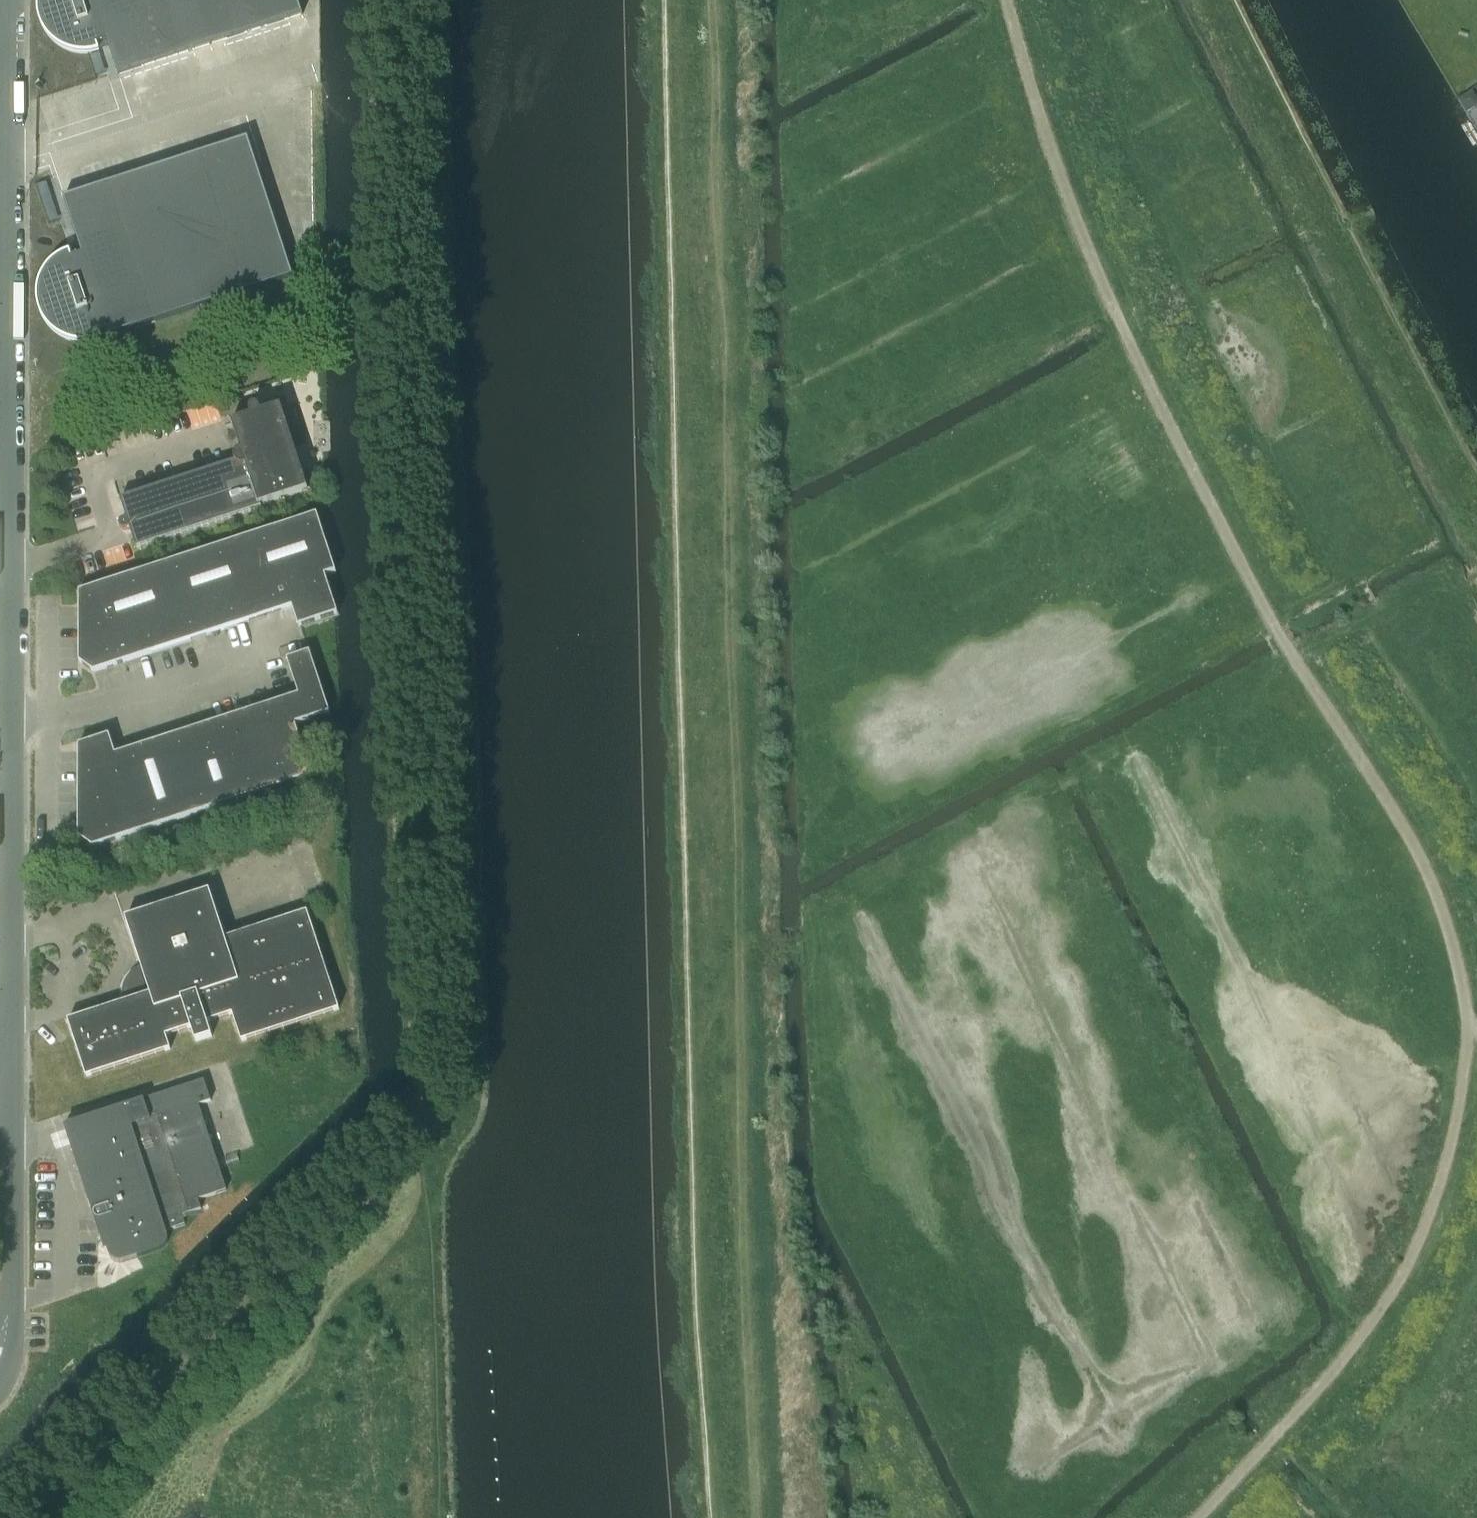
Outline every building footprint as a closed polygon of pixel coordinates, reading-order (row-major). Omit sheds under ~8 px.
[(37,6),(37,11),(38,16),(39,21),(41,25),(43,30),(46,34),(49,38),(52,41),(56,44),(60,47),(65,49),(69,51),(74,52),(79,53),(84,53),(89,53),(94,52),(98,51),(99,51),(97,44),(107,41),(117,74),(302,14),(297,0),(37,0),(37,6)] [(71,257),(69,250),(64,252),(59,255),(54,258),(50,262),(47,266),(43,270),(41,275),(39,280),(37,285),(37,291),(36,296),(37,302),(38,307),(40,312),(42,317),(45,322),(48,326),(52,330),(56,334),(61,336),(66,339),(71,340),(77,342),(82,342),(88,342),(93,341),(98,339),(96,333),(106,330),(108,336),(292,276),(247,138),(63,198),(81,254),(71,257)] [(260,505),(307,490),(280,406),(260,413),(259,409),(257,406),(254,405),(251,406),(249,409),(249,412),(250,416),(231,422),(243,459),(119,499),(126,518),(122,520),(119,522),(118,525),(119,528),(122,530),(125,530),(129,528),(135,548),(261,507),(260,505)] [(316,514),(79,591),(79,661),(93,672),(291,607),(298,626),(337,613),(325,575),(335,572),(316,514)] [(109,735),(78,745),(78,836),(92,847),(311,776),(294,724),(329,713),(309,652),(286,659),(298,695),(115,754),(109,735)] [(125,918),(142,971),(139,973),(136,975),(133,978),(130,981),(129,985),(127,988),(127,992),(127,996),(128,1000),(68,1020),(86,1076),(169,1049),(165,1035),(191,1027),(195,1041),(211,1036),(206,1021),(232,1013),(241,1041),(338,1009),(306,912),(224,938),(209,890),(125,918)] [(63,1125),(71,1148),(104,1251),(107,1250),(108,1255),(111,1258),(114,1261),(118,1262),(122,1262),(160,1250),(164,1247),(167,1244),(168,1240),(167,1235),(166,1231),(185,1225),(182,1215),(201,1209),(197,1199),(226,1190),(198,1105),(210,1101),(203,1080),(63,1125)]
